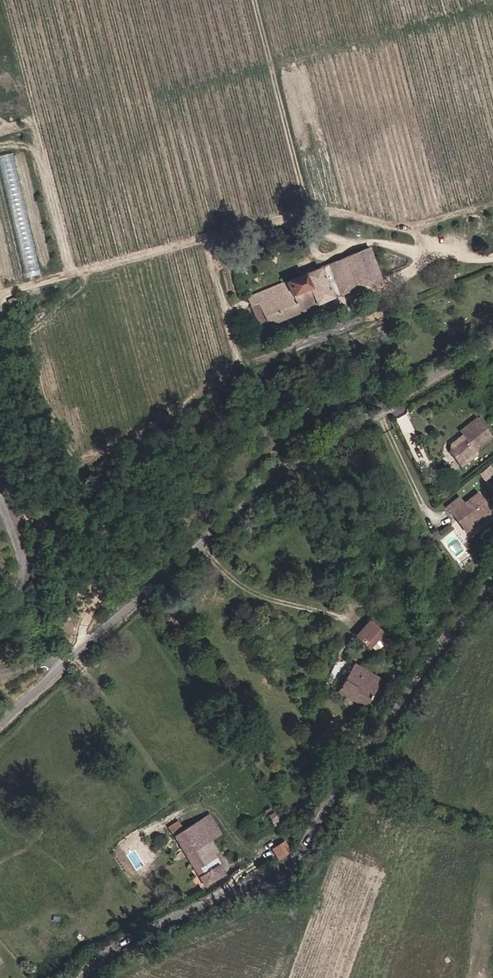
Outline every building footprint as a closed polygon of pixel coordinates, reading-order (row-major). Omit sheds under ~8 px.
[(0,51),(0,68),(14,66),(12,50),(0,51)] [(26,275),(37,273),(32,241),(21,243),(26,275)] [(316,267),(328,297),(375,279),(364,249),(316,267)] [(278,297),(284,314),(328,297),(316,267),(281,281),(286,294),(278,297)] [(286,294),(281,281),(243,294),(255,324),(284,314),(278,297),(286,294)] [(476,422),(460,434),(463,438),(450,447),(449,454),(454,461),(456,459),(462,467),(474,458),(475,453),(474,451),(489,440),(476,422)] [(478,494),(464,504),(459,498),(445,508),(451,515),(452,513),(466,532),(492,513),(478,494)] [(386,637),(373,624),(355,640),(370,654),(371,652),(385,638),(386,637)] [(389,646),(389,642),(385,638),(371,652),(375,656),(379,657),(389,646)] [(349,664),(334,691),(364,708),(379,681),(349,664)] [(280,821),(270,806),(264,810),(274,825),(280,821)] [(207,813),(196,820),(209,841),(220,834),(207,813)] [(216,852),(209,841),(196,820),(180,829),(175,822),(166,828),(205,887),(225,875),(218,864),(220,863),(214,854),(216,852)] [(280,859),(292,852),(285,842),(274,849),(280,859)]
